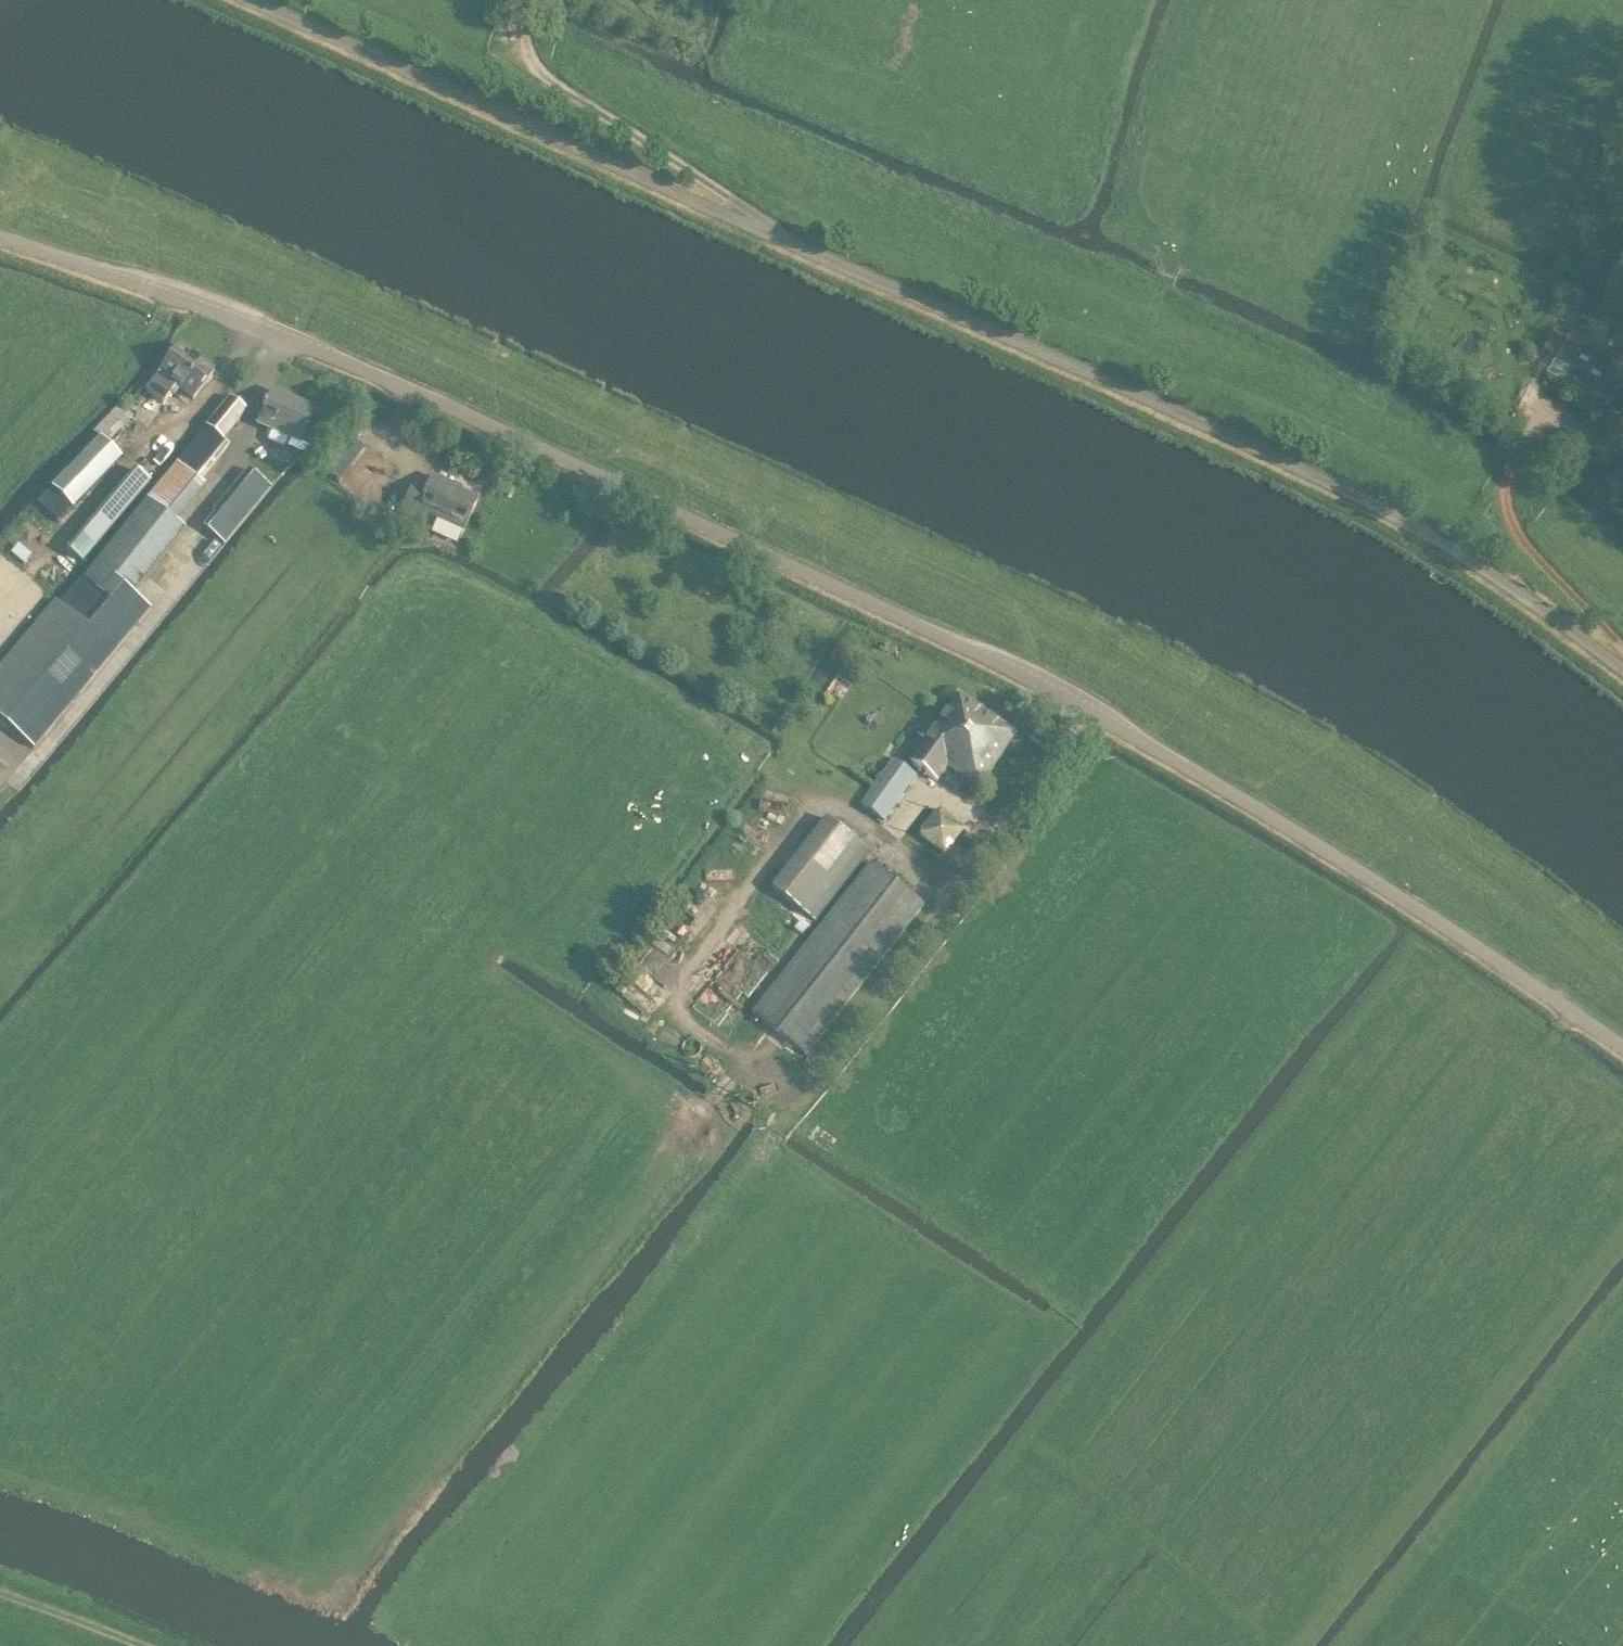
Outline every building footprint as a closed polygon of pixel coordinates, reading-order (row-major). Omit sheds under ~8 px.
[(1567,334),(1557,328),(1546,348),(1556,354),(1567,334)] [(1571,336),(1557,360),(1600,385),(1596,392),(1612,401),(1622,382),(1622,376),(1610,368),(1615,359),(1585,343),(1585,344),(1571,336)] [(214,370),(179,344),(146,389),(163,402),(176,385),(193,398),(214,370)] [(285,446),(289,436),(300,441),(314,409),(272,388),(264,406),(257,421),(273,428),(268,439),(285,446)] [(222,438),(246,409),(230,396),(206,425),(207,426),(150,497),(164,508),(171,508),(179,514),(211,474),(203,468),(225,441),(222,438)] [(134,415),(120,402),(94,430),(99,437),(37,500),(58,520),(121,456),(108,443),(134,415)] [(488,461),(485,467),(492,470),(495,464),(488,461)] [(85,559),(95,547),(151,480),(135,466),(68,544),(85,559)] [(203,526),(225,543),(272,486),(249,468),(212,510),(214,512),(203,526)] [(463,530),(477,499),(452,488),(453,484),(433,475),(427,488),(414,482),(401,510),(425,521),(428,514),(463,530)] [(504,493),(505,494),(510,496),(514,487),(510,486),(508,485),(504,493)] [(133,592),(184,526),(148,498),(84,578),(82,576),(62,602),(55,597),(0,663),(0,718),(35,748),(151,607),(133,592)] [(949,765),(958,772),(979,786),(1016,733),(959,694),(911,762),(938,780),(949,765)] [(896,803),(916,775),(905,766),(894,759),(862,803),(873,811),(884,819),(896,803)] [(942,851),(962,826),(941,810),(921,835),(942,851)] [(816,921),(870,851),(828,816),(773,887),(816,921)] [(805,1053),(924,902),(873,862),(754,1013),(805,1053)]
